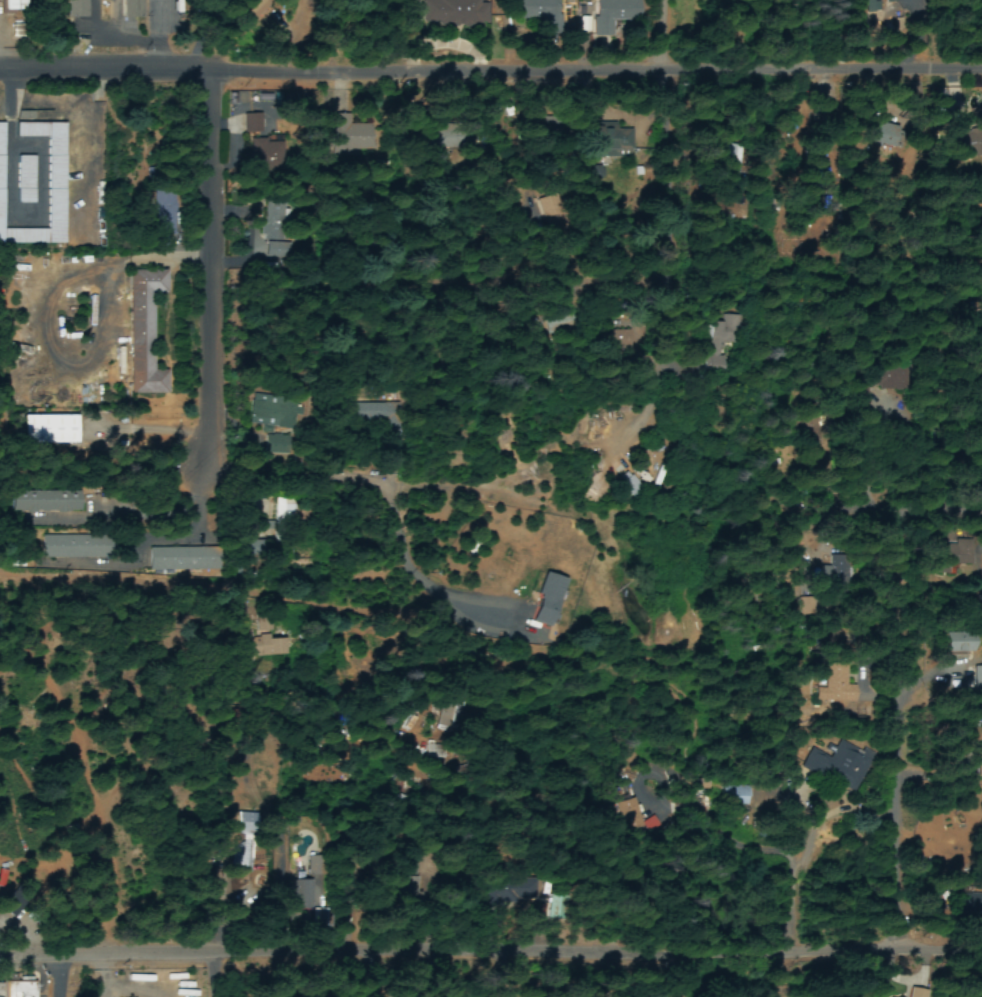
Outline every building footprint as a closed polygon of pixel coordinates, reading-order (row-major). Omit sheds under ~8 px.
[(23,12),(23,0),(3,0),(3,12),(23,12)] [(67,20),(87,19),(87,0),(67,0),(67,20)] [(123,20),(142,19),(142,0),(123,0),(123,20)] [(424,20),(442,21),(442,27),(474,27),(474,22),(489,22),(489,1),(475,1),(475,0),(443,0),(425,0),(424,20)] [(513,18),(539,17),(539,32),(559,31),(557,0),(512,0),(513,18)] [(594,21),(638,21),(638,0),(594,0),(594,21)] [(257,115),(240,118),(243,136),(260,133),(257,115)] [(64,124),(16,125),(16,139),(48,139),(48,231),(4,231),(4,125),(0,125),(0,245),(64,245),(64,124)] [(865,146),(899,147),(900,127),(866,126),(865,146)] [(600,128),(630,127),(631,150),(631,156),(600,156),(600,128)] [(742,146),(722,145),(721,174),(741,174),(742,146)] [(17,158),(17,205),(34,205),(34,158),(17,158)] [(174,236),(173,194),(153,195),(155,237),(174,236)] [(282,201),(265,202),(266,222),(262,223),(263,242),(283,242),(282,201)] [(165,269),(165,294),(152,295),(153,370),(167,370),(168,393),(131,394),(129,270),(165,269)] [(737,316),(721,316),(721,325),(708,325),(707,357),(703,357),(702,380),(722,381),(723,345),(736,345),(737,316)] [(901,391),(898,365),(880,367),(881,377),(872,378),(873,394),(901,391)] [(285,427),(288,402),(252,399),(250,424),(285,427)] [(76,418),(23,417),(23,445),(76,446),(76,418)] [(620,486),(635,501),(645,492),(630,476),(620,486)] [(15,492),(15,513),(78,512),(78,491),(15,492)] [(292,524),(292,501),(275,500),(274,532),(281,532),(281,524),(292,524)] [(38,535),(39,559),(111,557),(111,533),(38,535)] [(934,548),(935,568),(972,566),(971,541),(955,542),(955,547),(934,548)] [(264,543),(247,542),(246,560),(264,561),(264,543)] [(147,547),(147,572),(221,571),(220,546),(147,547)] [(566,581),(544,575),(531,622),(553,628),(566,581)] [(245,658),(286,655),(285,638),(251,640),(250,632),(244,633),(245,658)] [(837,632),(817,632),(816,650),(836,650),(837,632)] [(945,652),(973,653),(974,635),(946,635),(945,652)] [(846,665),(825,665),(824,690),(815,690),(815,706),(855,706),(856,687),(846,687),(846,665)] [(425,759),(443,760),(443,744),(425,743),(425,759)] [(803,767),(846,788),(861,756),(837,744),(830,760),(811,751),(803,767)] [(722,806),(748,807),(748,788),(722,787),(722,806)] [(231,848),(230,873),(251,874),(253,815),(236,814),(236,834),(243,835),(242,849),(231,848)] [(318,884),(321,857),(303,856),(302,867),(310,867),(308,883),(318,884)] [(530,906),(531,878),(483,876),(482,905),(530,906)] [(314,929),(326,928),(325,911),(313,911),(314,929)] [(5,984),(5,996),(34,996),(34,984),(5,984)]
